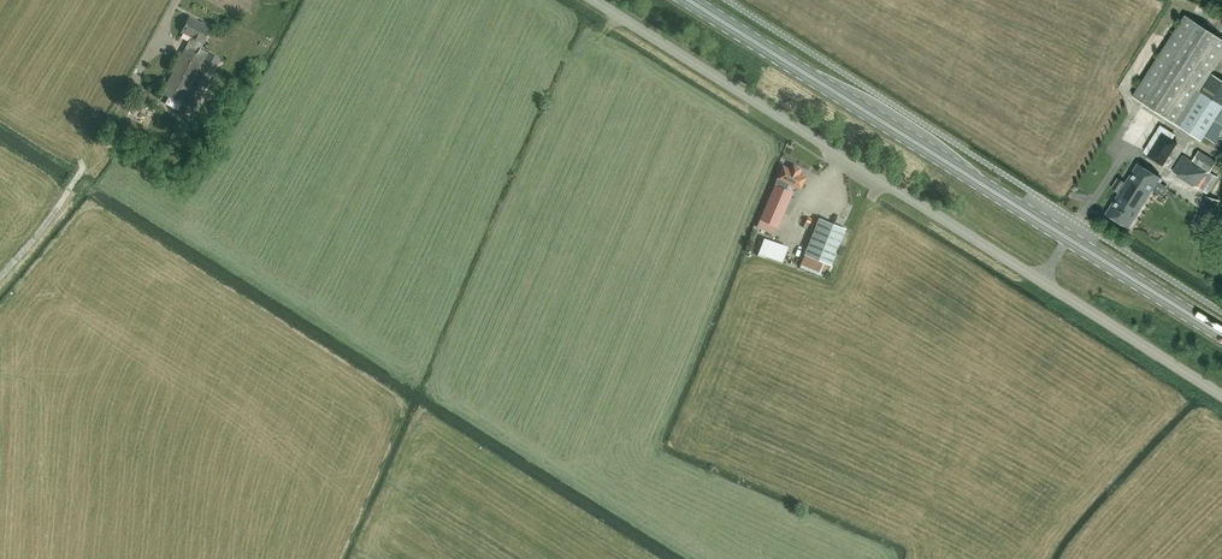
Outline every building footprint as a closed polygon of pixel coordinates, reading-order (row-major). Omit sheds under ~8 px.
[(1221,54),(1221,39),(1184,15),(1132,96),(1201,140),(1221,108),(1221,105),(1199,90),(1221,54)] [(219,59),(200,49),(203,43),(203,44),(211,29),(189,17),(182,32),(191,37),(162,94),(193,110),(219,59)] [(1214,143),(1219,136),(1217,134),(1221,127),(1214,122),(1205,137),(1214,143)] [(1147,156),(1162,166),(1177,143),(1162,132),(1147,156)] [(1191,161),(1185,157),(1183,156),(1172,172),(1207,194),(1217,178),(1208,172),(1215,162),(1198,151),(1191,161)] [(1118,193),(1105,214),(1128,228),(1159,178),(1137,164),(1125,183),(1117,178),(1111,189),(1118,193)] [(778,179),(760,220),(757,227),(774,235),(793,193),(783,188),(785,182),(800,189),(805,178),(798,175),(800,171),(792,166),(790,171),(783,168),(778,179)] [(1219,201),(1218,200),(1206,196),(1197,224),(1210,228),(1219,201)] [(819,218),(804,255),(799,268),(826,279),(846,230),(819,218)] [(781,260),(786,243),(762,235),(756,251),(781,260)]
